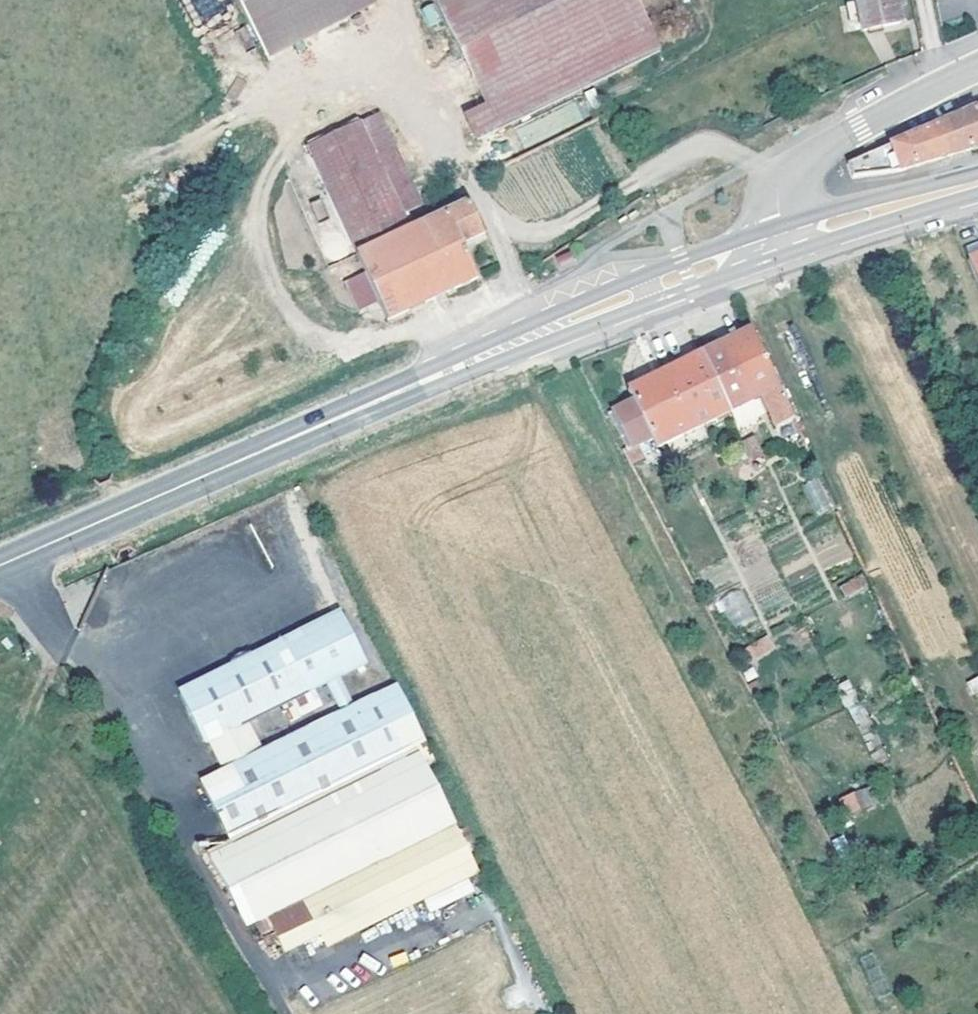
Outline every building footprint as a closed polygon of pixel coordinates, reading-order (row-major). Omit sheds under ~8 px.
[(282,0),(222,0),(234,24),(282,0)] [(234,24),(243,43),(330,0),(282,0),(234,24)] [(429,8),(447,0),(425,0),(429,8)] [(429,8),(470,94),(449,103),(461,127),(642,40),(623,0),(447,0),(429,8)] [(843,13),(880,6),(879,0),(841,0),(843,13)] [(977,131),(977,91),(956,100),(878,134),(887,158),(954,137),(977,131)] [(329,225),(383,197),(357,144),(373,136),(356,100),(285,133),(329,225)] [(887,158),(878,134),(836,152),(840,165),(887,158)] [(399,189),(373,136),(357,144),(383,197),(399,189)] [(357,285),(366,306),(457,262),(439,226),(464,213),(451,185),(391,214),(336,240),(344,258),(357,285)] [(336,240),(391,214),(383,197),(329,225),(336,240)] [(955,248),(977,304),(977,238),(955,248)] [(357,285),(344,258),(323,267),(335,294),(357,285)] [(764,415),(766,413),(782,407),(739,317),(688,341),(719,399),(749,383),(758,401),(764,415)] [(719,399),(688,341),(617,376),(623,388),(598,400),(615,435),(612,436),(620,453),(633,447),(627,433),(642,425),(646,434),(719,399)] [(782,407),(766,413),(776,433),(779,431),(791,427),(782,407)] [(791,427),(779,431),(783,438),(794,433),(791,427)] [(820,476),(802,483),(814,513),(832,506),(820,476)] [(862,574),(839,584),(845,598),(868,588),(862,574)] [(719,597),(730,627),(754,619),(744,589),(719,597)] [(267,936),(299,921),(309,935),(457,861),(448,843),(437,819),(410,764),(417,758),(381,679),(374,682),(371,676),(359,681),(362,687),(339,698),(323,666),(350,651),(325,601),(164,681),(186,727),(193,725),(209,762),(186,775),(210,827),(186,840),(230,915),(237,911),(244,923),(255,917),(267,936)] [(768,634),(746,645),(753,661),(776,649),(768,634)] [(867,750),(879,745),(850,680),(838,685),(867,750)] [(867,786),(839,798),(847,816),(875,803),(867,786)] [(462,835),(451,812),(437,819),(448,843),(462,835)]
